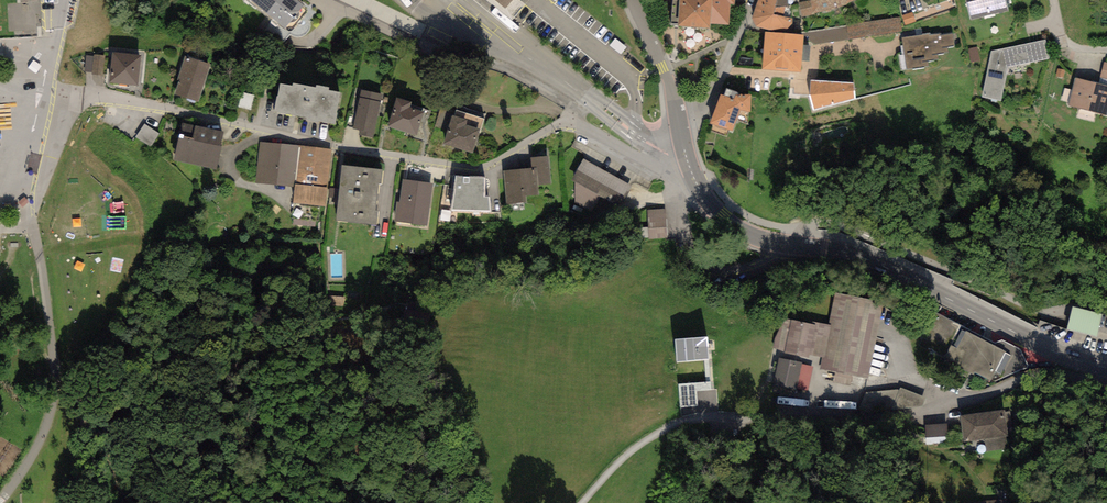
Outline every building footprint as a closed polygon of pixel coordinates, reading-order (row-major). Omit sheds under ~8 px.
[(282,20),(299,0),(259,0),(282,20)] [(670,24),(677,25),(677,27),(710,29),(710,24),(730,25),(731,4),(734,4),(735,0),(672,0),(670,24)] [(752,17),(756,26),(767,30),(785,28),(787,29),(792,24),(792,18),(783,15),(785,7),(775,7),(777,0),(758,0),(752,17)] [(812,0),(799,2),(801,17),(822,13),(848,4),(846,0),(812,0)] [(964,17),(997,11),(995,0),(961,0),(964,17)] [(916,15),(905,17),(907,26),(918,24),(916,15)] [(901,17),(803,32),(813,44),(902,31),(901,17)] [(793,34),(766,32),(763,69),(801,72),(802,60),(803,45),(804,35),(793,34)] [(930,33),(902,37),(906,69),(929,66),(928,60),(938,59),(938,54),(949,52),(948,48),(954,47),(952,33),(943,35),(942,35),(941,32),(930,34),(930,33)] [(627,47),(615,38),(610,46),(621,55),(627,47)] [(1046,40),(991,51),(982,96),(1002,101),(1008,68),(1049,59),(1046,40)] [(811,46),(803,45),(802,60),(809,61),(811,46)] [(141,55),(113,52),(109,82),(138,85),(141,55)] [(89,56),(87,75),(104,76),(106,58),(89,56)] [(210,64),(184,56),(177,79),(180,80),(175,94),(198,101),(210,64)] [(1075,78),(1068,105),(1106,115),(1106,86),(1075,78)] [(854,83),(810,80),(808,95),(813,111),(855,99),(854,83)] [(293,87),(280,84),(274,111),(306,118),(306,120),(320,123),(320,121),(334,124),(341,92),(328,90),(329,87),(316,85),(316,88),(293,83),(293,87)] [(383,95),(361,90),(353,128),(360,130),(359,135),(373,138),(383,95)] [(253,111),(257,97),(244,94),(241,108),(253,111)] [(734,99),(721,95),(710,124),(732,132),(740,110),(750,113),(751,95),(736,95),(734,99)] [(412,102),(396,97),(388,126),(417,135),(424,111),(410,107),(412,102)] [(443,144),(445,144),(473,153),(484,119),(456,110),(454,116),(452,115),(443,144)] [(223,132),(182,122),(173,160),(217,170),(223,144),(220,144),(223,132)] [(138,139),(153,149),(162,135),(146,126),(138,139)] [(299,145),(260,141),(255,182),(295,187),(295,184),(299,145)] [(332,149),(299,145),(295,184),(327,187),(332,149)] [(531,157),(532,168),(537,167),(538,185),(551,184),(549,156),(531,157)] [(632,186),(584,159),(572,181),(575,183),(575,202),(592,212),(598,201),(617,211),(632,186)] [(384,169),(342,165),(336,220),(377,225),(379,211),(376,210),(379,184),(382,184),(384,169)] [(532,168),(503,170),(506,204),(526,202),(526,196),(539,195),(538,185),(537,167),(532,168)] [(485,176),(456,176),(451,210),(490,212),(489,196),(485,196),(485,176)] [(394,221),(397,221),(427,226),(433,183),(403,179),(399,202),(396,202),(394,221)] [(326,206),(327,187),(295,184),(295,187),(293,203),(326,206)] [(650,212),(650,241),(670,240),(670,211),(650,212)] [(835,292),(828,325),(831,325),(825,357),(822,357),(819,369),(835,372),(833,381),(850,385),(852,375),(867,379),(883,302),(835,292)] [(1104,314),(1072,307),(1066,330),(1098,337),(1104,314)] [(996,343),(933,311),(916,343),(945,358),(942,364),(968,378),(971,373),(974,375),(975,372),(991,380),(992,378),(1006,352),(994,346),(996,343)] [(410,313),(409,323),(431,324),(431,314),(410,313)] [(774,338),(773,348),(785,350),(784,354),(808,358),(809,354),(822,357),(825,357),(831,325),(828,325),(813,321),(812,324),(783,318),(774,338)] [(707,337),(675,340),(676,362),(709,359),(707,337)] [(996,343),(994,346),(1006,352),(992,378),(996,381),(1023,368),(1027,368),(1028,365),(1020,350),(1002,340),(996,343)] [(802,362),(778,357),(770,392),(794,397),(795,389),(808,391),(813,367),(802,364),(802,362)] [(710,382),(678,384),(681,417),(719,414),(717,389),(711,390),(710,382)] [(926,399),(900,388),(900,390),(891,411),(920,409),(926,399)] [(858,414),(891,411),(900,390),(865,393),(858,414)] [(1004,410),(961,415),(963,441),(985,439),(986,451),(1009,448),(1008,435),(1013,434),(1010,412),(1004,412),(1004,410)] [(948,445),(948,426),(927,426),(927,445),(948,445)]
